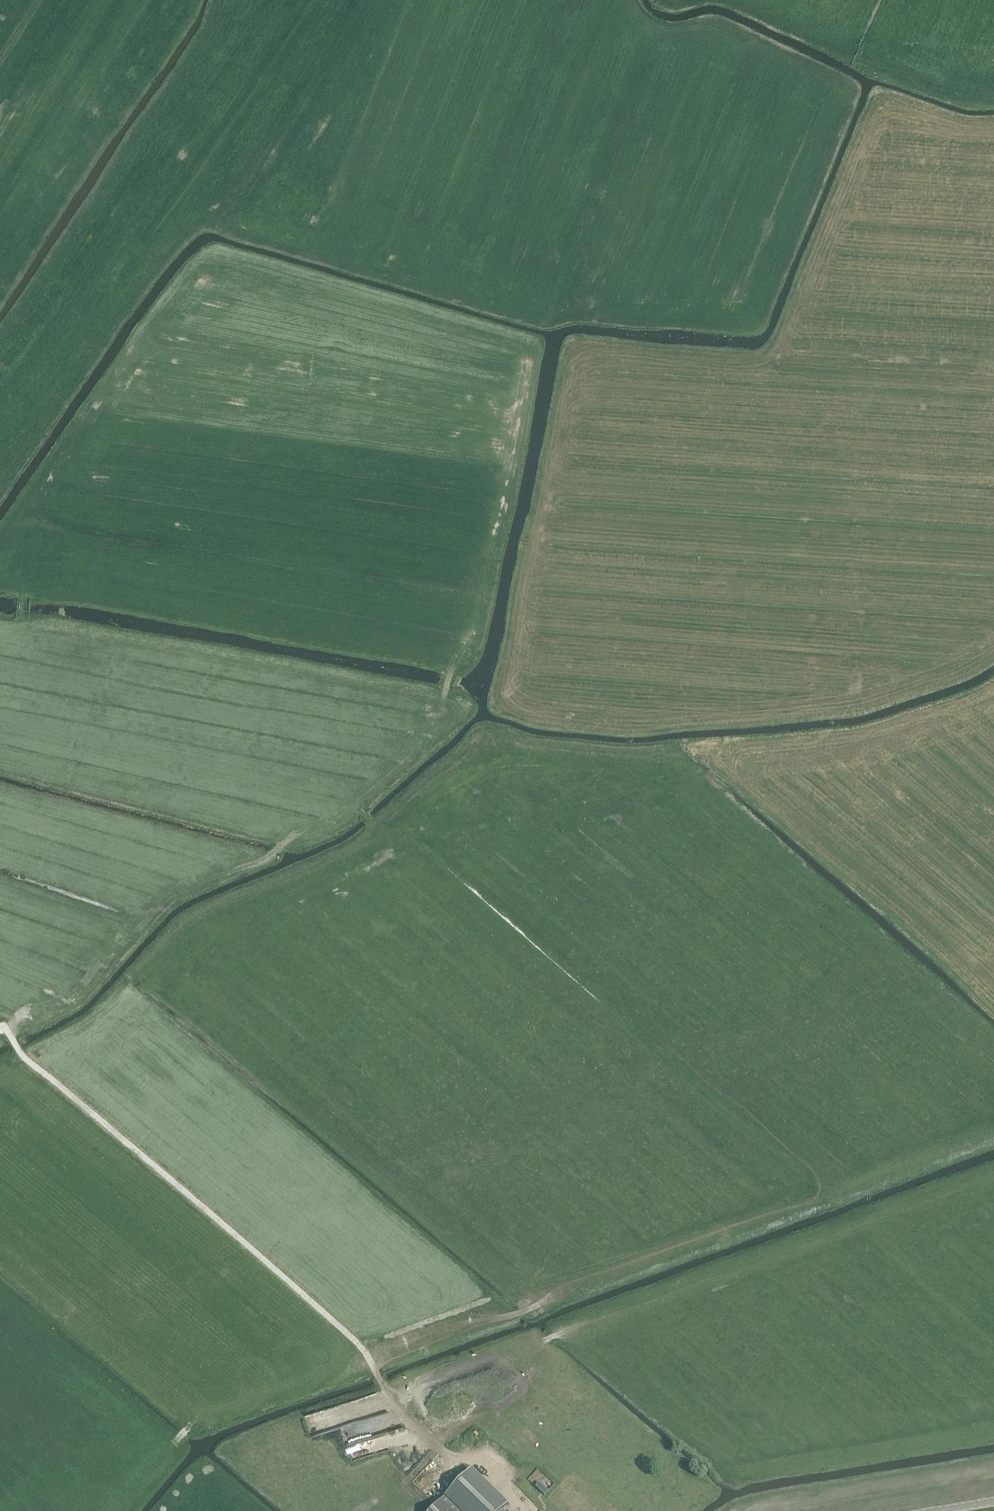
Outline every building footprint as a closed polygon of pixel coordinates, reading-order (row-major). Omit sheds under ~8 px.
[(340,1428),(344,1444),(381,1434),(376,1415),(382,1413),(377,1394),(305,1413),(312,1435),(340,1428)] [(454,1502),(448,1496),(434,1510),(503,1510),(502,1510),(504,1508),(475,1480),(473,1482),(454,1502)] [(540,1482),(536,1486),(545,1494),(549,1490),(540,1482)]
